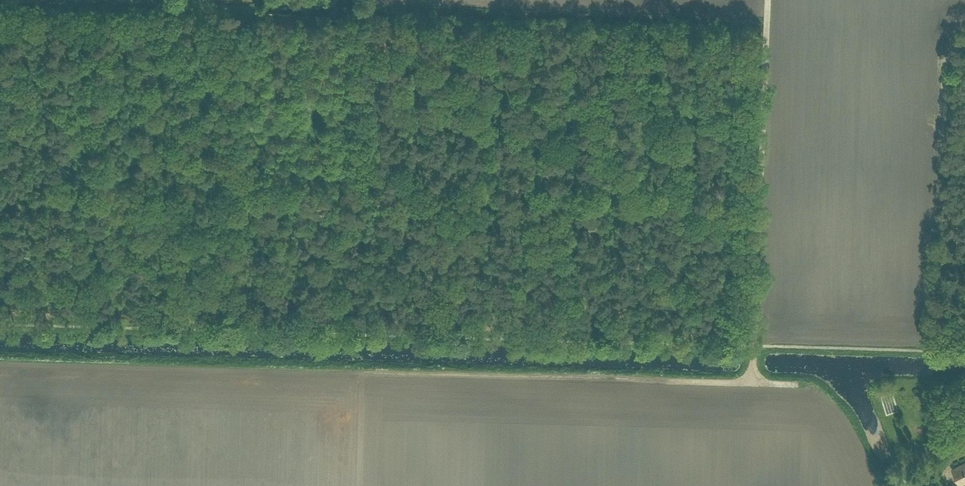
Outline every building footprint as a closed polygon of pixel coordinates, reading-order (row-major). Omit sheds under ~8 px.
[(952,469),(959,484),(964,481),(964,462),(952,469)]
